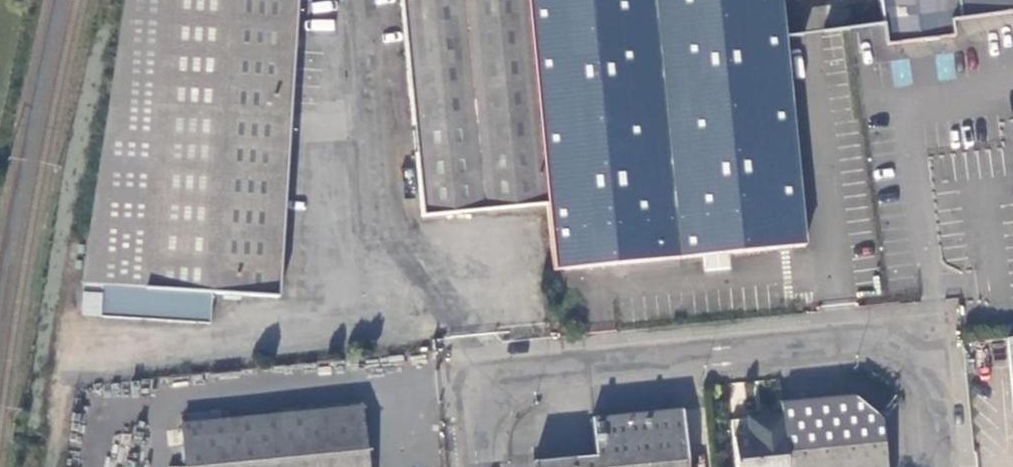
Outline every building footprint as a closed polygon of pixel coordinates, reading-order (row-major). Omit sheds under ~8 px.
[(210,324),(212,295),(277,298),(297,0),(126,0),(83,286),(82,302),(101,303),(100,318),(158,321),(210,324)] [(546,207),(526,0),(399,0),(422,219),(546,207)] [(553,272),(704,257),(729,255),(803,248),(783,37),(779,0),(526,0),(546,207),(553,272)] [(1012,13),(1012,0),(880,0),(883,23),(885,45),(953,36),(951,20),(1012,13)] [(730,269),(729,255),(704,257),(705,271),(730,269)] [(881,421),(854,399),(780,407),(781,419),(786,466),(885,466),(881,421)] [(184,466),(367,466),(361,408),(180,427),(184,466)] [(683,413),(591,420),(594,459),(533,465),(534,466),(689,466),(683,413)] [(731,424),(736,466),(786,466),(781,419),(731,424)]
